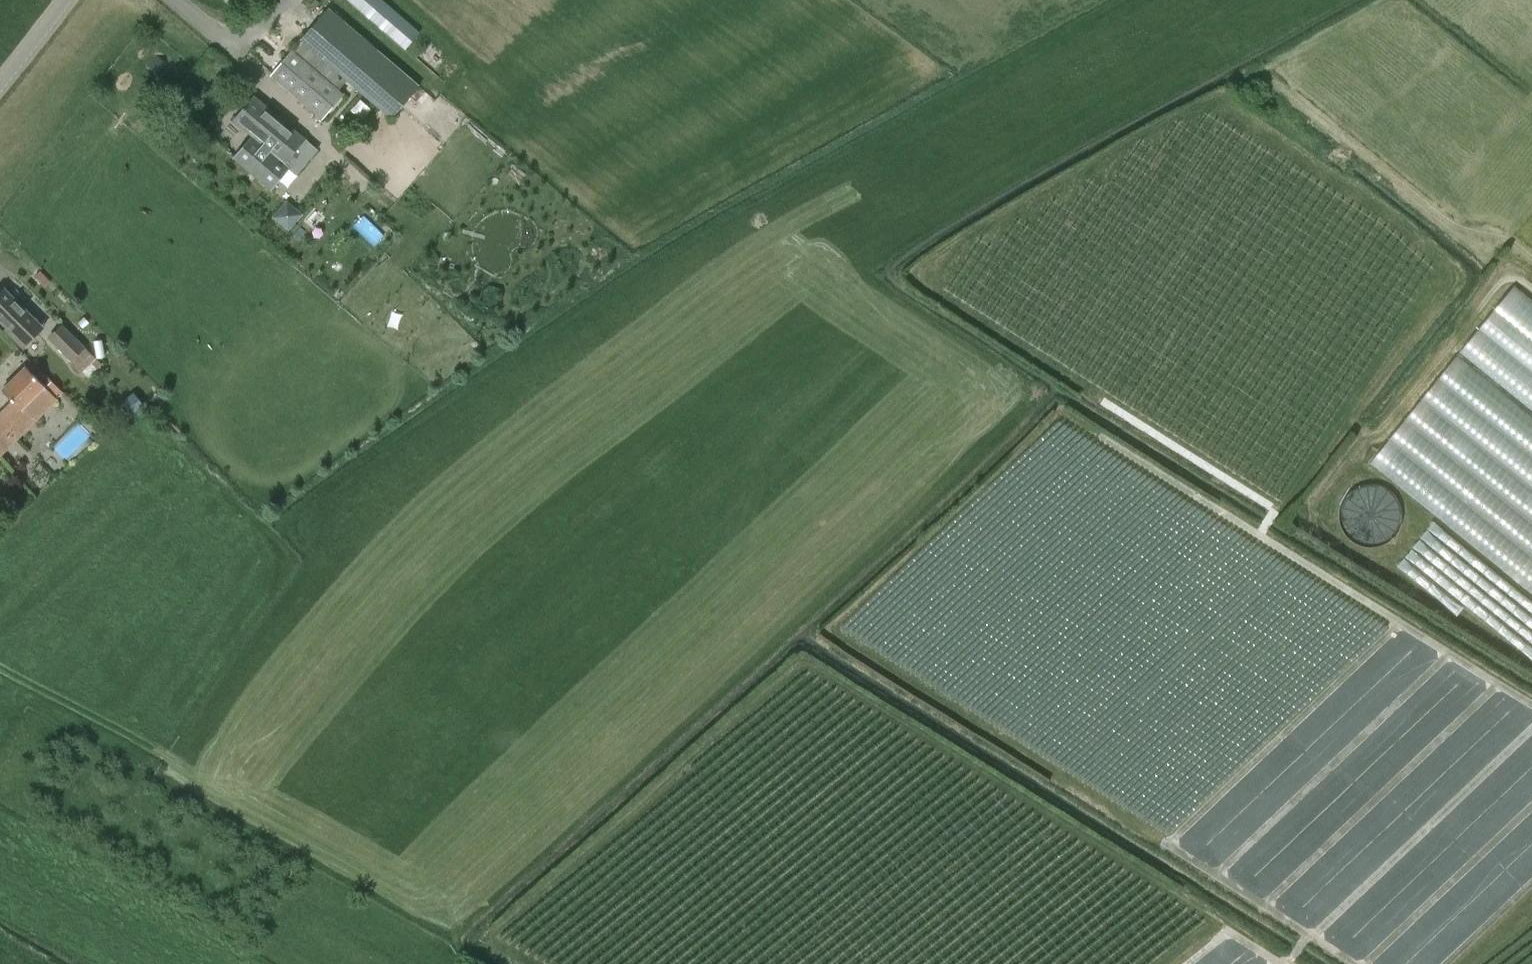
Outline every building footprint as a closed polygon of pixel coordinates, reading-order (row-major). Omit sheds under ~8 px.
[(417,30),(383,0),(349,0),(402,48),(417,30)] [(328,8),(300,40),(302,42),(347,81),(391,120),(420,86),(328,8)] [(302,42),(294,52),(292,50),(270,75),(318,115),(347,81),(302,42)] [(271,190),(288,167),(297,174),(318,150),(254,96),(232,120),(252,136),(233,158),(271,190)] [(285,198),(271,215),(288,228),(302,212),(285,198)] [(1512,284),(1458,349),(1531,409),(1531,300),(1512,284)] [(0,291),(0,321),(7,328),(4,331),(22,350),(43,330),(3,288),(0,291)] [(69,362),(80,373),(90,362),(97,368),(101,364),(62,324),(47,339),(70,361),(69,362)] [(1369,461),(1531,594),(1531,417),(1455,354),(1369,461)] [(2,391),(17,405),(0,422),(0,455),(57,399),(46,388),(26,368),(2,391)] [(1348,483),(1337,530),(1390,542),(1401,495),(1348,483)]
